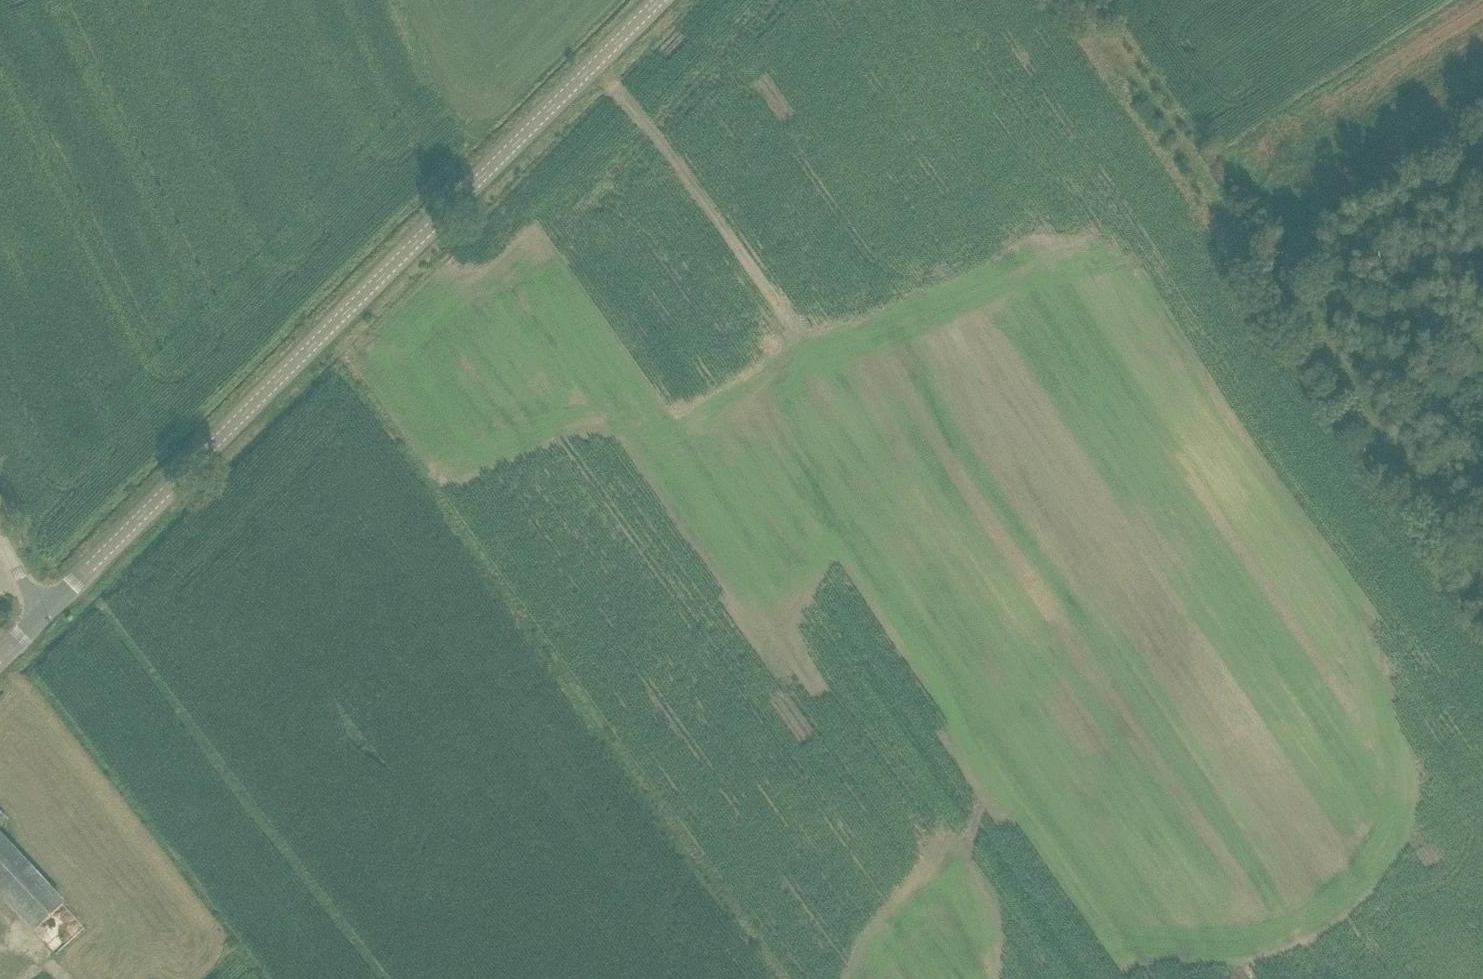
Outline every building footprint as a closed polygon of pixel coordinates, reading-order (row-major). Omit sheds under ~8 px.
[(0,837),(0,896),(32,930),(61,903),(0,837)] [(79,930),(46,951),(59,971),(92,950),(79,930)]
